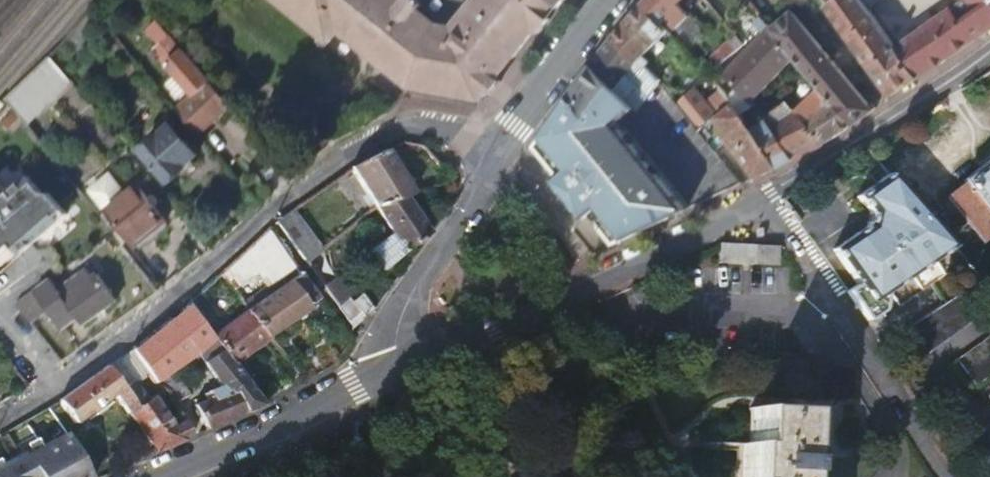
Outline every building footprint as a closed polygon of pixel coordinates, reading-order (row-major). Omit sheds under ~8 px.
[(412,91),(487,100),(497,86),(547,22),(564,0),(424,0),(422,3),(418,0),(410,0),(408,3),(405,0),(271,0),(319,38),(328,26),(412,91)] [(675,28),(678,25),(693,40),(702,31),(677,5),(682,0),(648,0),(647,1),(675,28)] [(890,97),(917,81),(894,47),(864,5),(861,0),(834,0),(826,6),(890,97)] [(894,47),(917,81),(924,77),(946,62),(971,45),(977,40),(989,32),(989,0),(965,0),(953,9),(894,47)] [(614,40),(636,66),(641,60),(667,33),(642,8),(629,22),(614,40)] [(796,61),(826,96),(852,127),(869,114),(875,110),(873,107),(788,9),(766,26),(796,61)] [(755,43),(726,74),(735,84),(739,89),(751,101),(796,61),(766,26),(763,23),(751,38),(755,43)] [(152,57),(194,101),(177,117),(200,141),(233,109),(153,26),(143,36),(158,51),(152,57)] [(596,70),(621,91),(624,87),(632,78),(653,93),(659,86),(646,71),(643,75),(636,66),(614,40),(607,48),(592,66),(596,70)] [(636,66),(643,75),(646,71),(650,68),(641,60),(636,66)] [(541,160),(556,178),(552,181),(585,219),(589,215),(615,245),(691,210),(618,125),(626,116),(637,104),(621,91),(596,70),(592,66),(581,80),(567,98),(558,111),(543,130),(530,148),(541,160)] [(718,77),(730,89),(735,84),(726,74),(724,71),(718,77)] [(28,78),(10,95),(23,111),(42,94),(28,78)] [(659,86),(680,109),(686,102),(679,94),(677,96),(663,83),(659,86)] [(621,91),(637,104),(641,107),(644,104),(624,87),(621,91)] [(727,98),(734,106),(741,115),(754,104),(751,101),(739,89),(727,98)] [(13,119),(23,111),(10,95),(0,104),(13,119)] [(794,114),(821,143),(822,144),(834,138),(843,133),(853,127),(852,127),(826,96),(794,114)] [(766,121),(791,159),(805,152),(821,143),(794,114),(783,102),(763,115),(766,121)] [(724,139),(756,178),(776,167),(753,129),(751,127),(741,115),(734,106),(701,132),(718,151),(724,139)] [(753,129),(776,167),(783,164),(791,159),(766,121),(753,129)] [(146,151),(150,156),(164,172),(173,182),(190,167),(205,156),(177,124),(146,151)] [(352,166),(378,207),(407,196),(415,193),(411,186),(388,149),(352,166)] [(140,166),(153,181),(164,172),(150,156),(140,166)] [(943,201),(979,243),(989,233),(989,160),(959,185),(960,187),(943,201)] [(866,229),(832,253),(857,287),(847,294),(868,323),(883,313),(886,295),(953,248),(892,176),(860,200),(870,215),(866,229)] [(12,246),(18,253),(30,242),(33,245),(67,214),(48,193),(41,194),(26,177),(2,198),(0,196),(0,256),(12,246)] [(143,182),(108,212),(138,247),(173,216),(143,182)] [(378,207),(393,232),(368,250),(383,269),(430,233),(422,220),(407,196),(378,207)] [(278,220),(306,259),(322,247),(295,208),(282,217),(278,220)] [(270,228),(222,273),(237,294),(259,275),(269,288),(297,267),(270,228)] [(757,266),(758,249),(721,246),(720,263),(757,266)] [(758,249),(757,266),(778,267),(779,250),(758,249)] [(50,303),(67,327),(83,316),(88,323),(105,311),(119,301),(102,276),(97,279),(91,270),(65,289),(56,276),(40,288),(50,303)] [(274,294),(250,311),(269,337),(319,300),(302,274),(274,294)] [(322,283),(353,328),(364,316),(350,296),(352,295),(337,274),(322,283)] [(40,288),(16,305),(28,319),(50,303),(40,288)] [(269,288),(246,305),(250,311),(274,294),(269,288)] [(191,303),(207,326),(216,319),(220,317),(202,292),(191,303)] [(963,293),(902,334),(917,358),(979,316),(963,293)] [(139,346),(133,350),(147,370),(155,383),(170,392),(176,404),(189,397),(174,369),(196,353),(218,383),(210,389),(215,397),(196,404),(207,431),(241,417),(266,406),(262,401),(235,364),(215,336),(207,326),(191,303),(177,318),(139,346)] [(215,336),(235,364),(254,351),(270,339),(269,337),(250,311),(224,329),(215,336)] [(207,326),(215,336),(224,329),(216,319),(207,326)] [(976,386),(989,376),(989,339),(959,360),(976,386)] [(147,370),(133,350),(108,366),(122,386),(132,380),(147,370)] [(108,366),(61,399),(58,400),(77,428),(117,402),(130,419),(133,418),(157,451),(157,450),(160,453),(186,439),(192,436),(184,420),(173,424),(153,394),(146,398),(132,380),(122,386),(108,366)] [(750,407),(749,410),(748,442),(742,441),(742,457),(741,476),(796,476),(799,410),(750,407)] [(66,437),(0,472),(0,476),(90,476),(66,437)]
